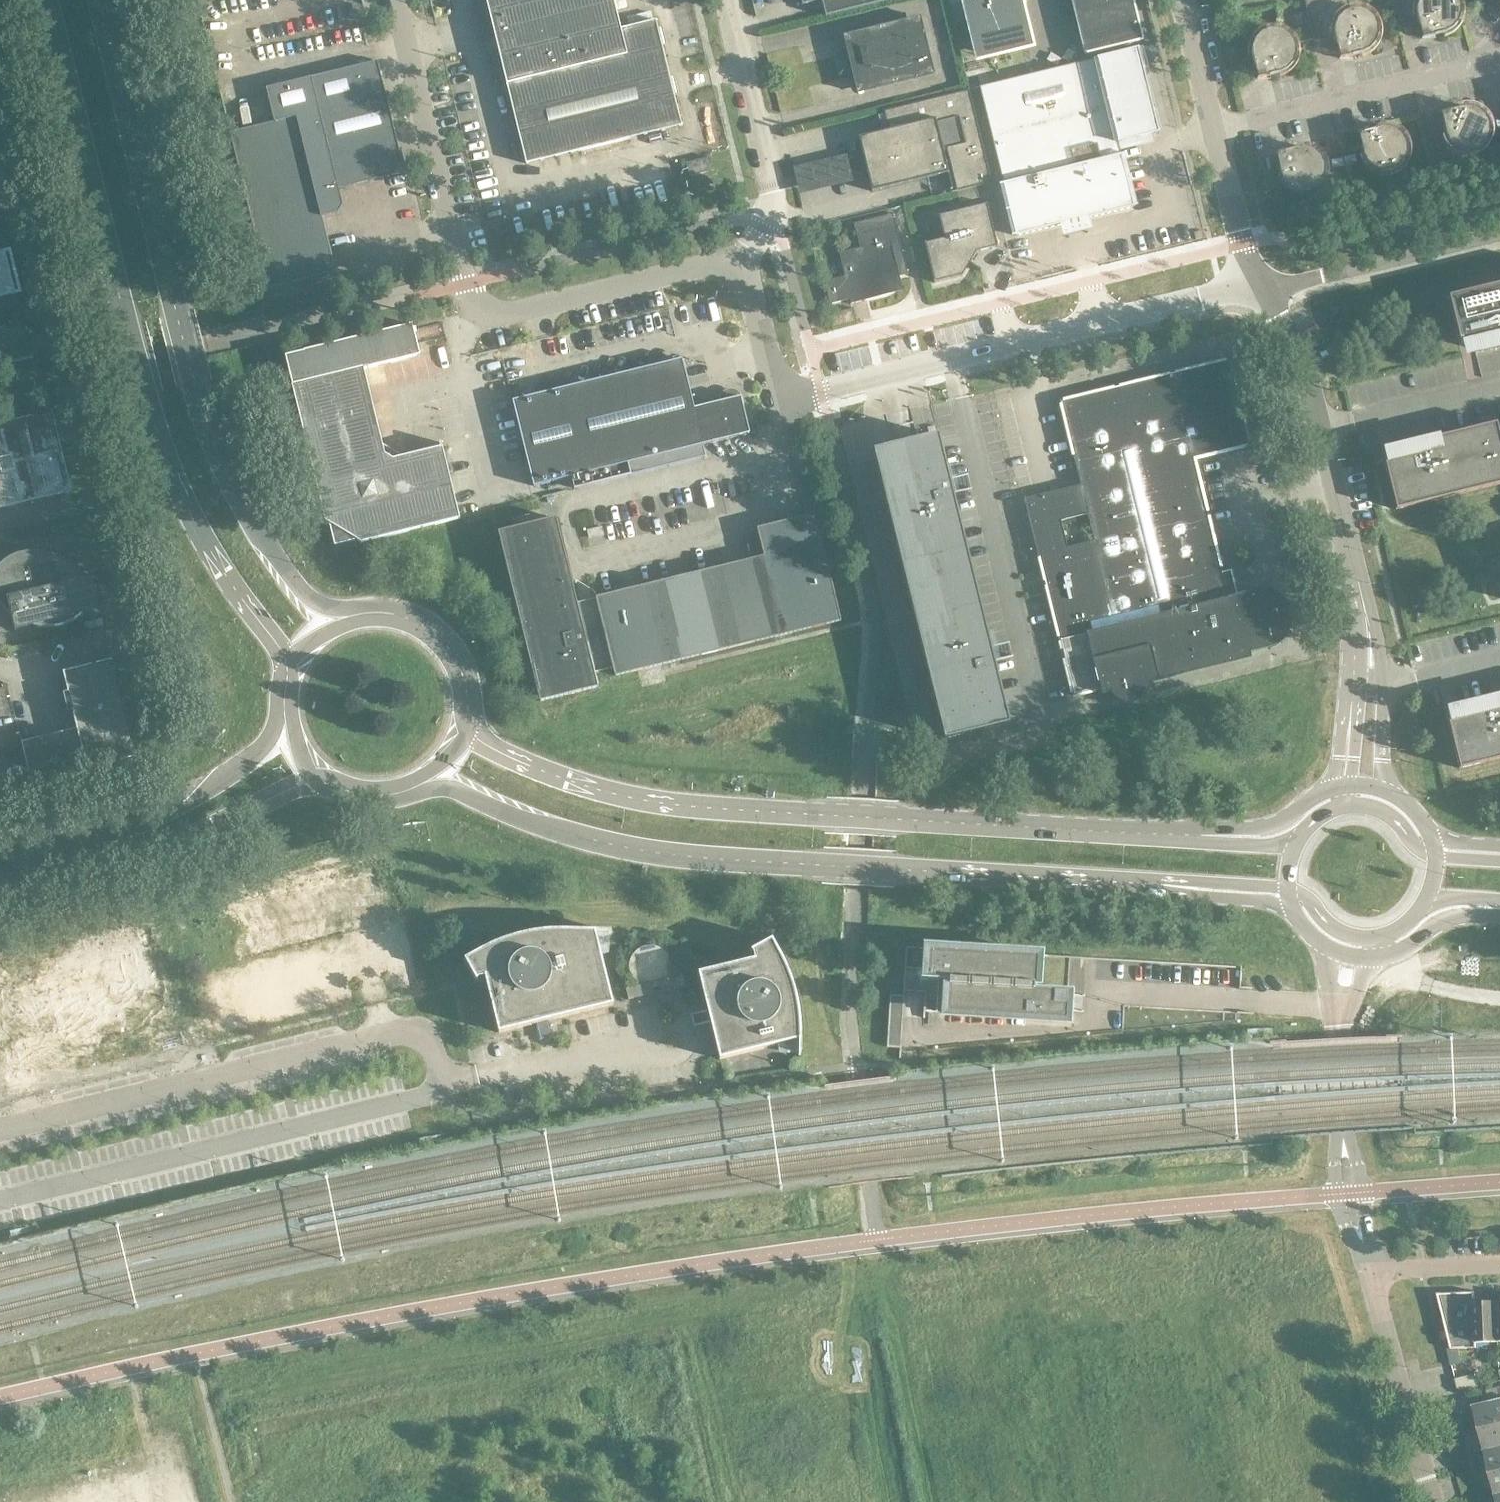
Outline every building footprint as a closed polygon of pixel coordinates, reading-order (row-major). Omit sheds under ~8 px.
[(521,169),(677,131),(673,115),(651,25),(616,34),(608,0),(480,0),(521,169)] [(801,5),(821,0),(825,16),(891,0),(800,0),(801,5)] [(980,52),(981,52),(982,53),(1025,43),(1025,42),(1026,41),(1016,0),(968,0),(969,1),(968,1),(980,52)] [(1089,46),(1090,46),(1090,47),(1134,37),(1133,36),(1135,35),(1126,0),(1078,0),(1089,46)] [(1346,0),(1308,0),(1304,1),(1312,32),(1300,35),(1302,44),(1314,41),(1314,40),(1330,37),(1330,38),(1333,37),(1339,59),(1361,54),(1361,53),(1369,50),(1374,44),(1375,43),(1378,35),(1377,27),(1377,26),(1374,19),(1367,13),(1359,10),(1351,10),(1350,10),(1348,11),(1346,0)] [(1396,20),(1412,16),(1413,17),(1416,17),(1421,39),(1444,33),(1451,30),(1457,24),(1457,23),(1460,15),(1460,7),(1459,6),(1457,0),(1391,0),(1396,20)] [(934,75),(920,16),(842,35),(847,55),(833,58),(838,77),(852,74),(856,94),(934,75)] [(1251,57),(1257,79),(1279,74),(1279,73),(1286,70),(1292,64),(1292,63),(1295,55),(1295,47),(1295,46),(1291,39),(1285,33),(1284,33),(1277,30),(1268,30),(1267,31),(1260,34),(1254,40),(1254,41),(1251,49),(1251,57)] [(1137,48),(979,87),(1015,236),(1133,207),(1117,143),(1158,133),(1137,48)] [(1067,49),(1061,59),(1068,63),(1074,53),(1067,49)] [(1057,66),(1061,59),(1051,53),(1047,60),(1057,66)] [(385,94),(378,63),(266,90),(275,124),(230,134),(268,290),(336,274),(322,218),(339,214),(343,207),(339,191),(405,175),(399,151),(385,94)] [(991,183),(969,89),(883,110),(887,129),(858,137),(871,191),(947,173),(952,192),(991,183)] [(1439,113),(1445,136),(1445,135),(1449,143),(1455,148),(1456,149),(1463,152),(1472,151),(1473,151),(1480,148),(1486,142),(1486,141),(1489,133),(1488,125),(1488,124),(1485,117),(1479,111),(1478,110),(1470,108),(1462,108),(1439,113)] [(1357,133),(1363,156),(1366,163),(1372,169),(1373,169),(1381,172),(1389,172),(1390,171),(1398,168),(1403,162),(1404,161),(1406,153),(1406,145),(1406,144),(1402,137),(1396,131),(1388,128),(1380,128),(1379,128),(1357,133)] [(1297,148),(1275,153),(1280,176),(1281,176),(1284,183),(1290,189),(1291,189),(1299,192),(1307,192),(1308,192),(1315,188),(1321,182),(1321,181),(1324,173),(1324,165),(1324,164),(1320,157),(1314,151),(1313,151),(1305,148),(1297,148)] [(686,163),(689,176),(712,170),(709,157),(686,163)] [(996,248),(997,247),(986,204),(985,204),(985,205),(939,216),(938,216),(943,239),(924,243),(934,283),(935,283),(935,282),(962,276),(969,264),(980,271),(981,270),(969,263),(976,252),(996,247),(996,248)] [(824,280),(829,305),(831,304),(830,303),(849,299),(851,303),(861,301),(860,300),(890,293),(895,289),(897,285),(898,279),(898,276),(908,274),(908,273),(907,273),(893,215),(894,215),(894,213),(852,223),(853,225),(853,224),(861,256),(841,261),(844,276),(825,281),(825,280),(824,280)] [(1,254),(0,254),(0,291),(9,288),(1,254)] [(1459,345),(1480,339),(1482,349),(1480,350),(1480,351),(1499,346),(1499,285),(1447,297),(1459,345)] [(412,324),(390,330),(284,355),(325,521),(329,523),(334,546),(357,540),(361,543),(460,518),(441,442),(439,443),(440,447),(392,459),(384,455),(364,369),(420,355),(412,324)] [(705,456),(702,444),(749,433),(743,406),(742,406),(740,397),(737,393),(733,390),(728,390),(723,393),(721,397),(721,402),(721,405),(712,407),(711,404),(694,408),(682,359),(513,400),(534,486),(589,472),(592,484),(705,456)] [(1080,485),(1057,491),(1024,499),(1072,696),(1100,689),(1101,694),(1110,692),(1112,695),(1113,697),(1115,698),(1117,700),(1119,701),(1121,702),(1125,703),(1128,703),(1130,703),(1132,703),(1136,702),(1139,701),(1141,699),(1143,698),(1145,696),(1146,694),(1147,693),(1148,692),(1149,690),(1149,688),(1150,686),(1150,685),(1150,682),(1250,658),(1249,653),(1269,648),(1275,645),(1281,641),(1286,636),(1289,629),(1291,623),(1291,616),(1289,609),(1286,602),(1281,597),(1275,593),(1269,590),(1262,589),(1255,590),(1227,597),(1193,459),(1249,445),(1229,360),(1059,401),(1080,485)] [(52,415),(37,418),(36,416),(4,424),(4,426),(0,427),(0,507),(70,490),(52,415)] [(1496,423),(1400,446),(1400,448),(1402,448),(1405,457),(1384,462),(1395,509),(1499,484),(1499,441),(1496,423)] [(1009,724),(1000,689),(993,661),(1012,656),(1012,655),(993,660),(952,493),(971,488),(971,487),(959,490),(952,462),(945,464),(938,435),(872,451),(944,740),(1009,724)] [(814,514),(756,528),(760,542),(761,542),(784,635),(841,621),(814,514)] [(556,518),(498,532),(540,701),(598,687),(595,672),(613,667),(598,607),(579,612),(556,518)] [(750,560),(709,569),(728,648),(784,635),(761,542),(760,542),(747,545),(750,560)] [(100,610),(91,576),(88,579),(84,580),(83,579),(82,577),(80,573),(77,570),(70,563),(65,560),(60,558),(54,555),(48,554),(44,553),(39,552),(35,552),(30,552),(24,552),(20,553),(15,555),(11,557),(8,559),(4,561),(0,565),(0,593),(9,590),(11,598),(7,597),(15,630),(18,628),(33,624),(37,625),(41,625),(45,626),(51,626),(56,625),(60,625),(64,623),(69,622),(74,619),(79,615),(81,612),(96,609),(100,610)] [(709,569),(653,583),(672,662),(728,648),(709,569)] [(650,584),(595,597),(598,607),(613,667),(615,676),(669,663),(672,662),(653,583),(650,584)] [(135,755),(112,659),(63,671),(77,728),(21,741),(33,790),(100,773),(98,764),(135,755)] [(1463,705),(1464,707),(1466,706),(1468,716),(1447,721),(1459,768),(1499,758),(1499,696),(1463,705)] [(484,976),(498,1032),(613,1004),(597,937),(611,933),(611,931),(564,930),(558,930),(551,930),(544,930),(538,931),(528,933),(519,935),(512,937),(506,939),(497,942),(488,946),(480,950),(464,959),(476,980),(478,979),(477,978),(484,976)] [(698,972),(700,981),(719,1059),(794,1041),(798,1055),(800,1055),(800,1035),(800,1029),(800,1023),(800,1019),(799,1013),(798,1006),(797,1000),(795,994),(794,987),(792,981),(789,975),(786,966),(784,963),(781,957),(771,939),(750,950),(751,952),(752,952),(753,959),(698,972)] [(902,996),(890,995),(886,1047),(899,1048),(899,1058),(900,1058),(904,991),(924,992),(923,1018),(924,1018),(924,1011),(1066,1020),(1070,956),(905,947),(902,996)] [(657,980),(660,991),(685,985),(682,974),(657,980)] [(625,988),(628,999),(652,993),(650,982),(625,988)] [(1475,1303),(1474,1291),(1436,1293),(1451,1349),(1476,1347),(1476,1342),(1475,1342),(1473,1303),(1475,1303)] [(1498,1341),(1496,1302),(1475,1303),(1473,1303),(1475,1342),(1476,1342),(1498,1341)] [(1474,1373),(1454,1378),(1457,1391),(1478,1386),(1474,1373)] [(1486,1390),(1489,1401),(1473,1405),(1479,1428),(1499,1423),(1499,1386),(1486,1390)] [(1479,1428),(1484,1450),(1499,1447),(1499,1423),(1479,1428)] [(1484,1450),(1490,1473),(1499,1470),(1499,1447),(1484,1450)] [(1490,1473),(1495,1495),(1499,1494),(1499,1470),(1490,1473)]
